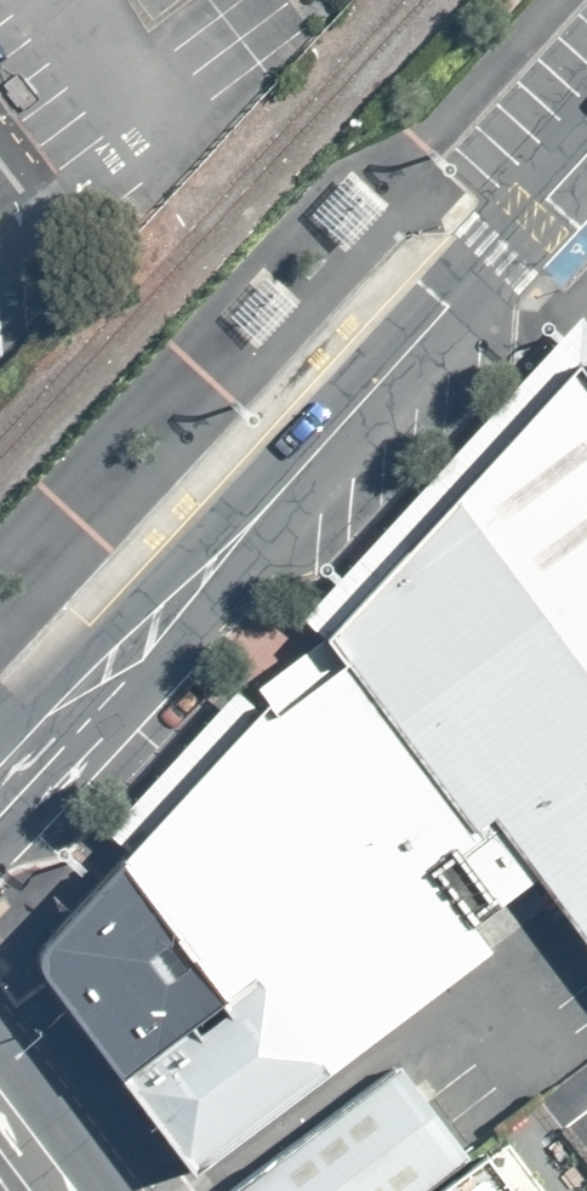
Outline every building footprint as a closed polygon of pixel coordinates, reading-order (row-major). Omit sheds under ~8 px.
[(349,174),(308,218),(341,254),(383,208),(349,174)] [(297,304),(262,270),(219,315),(255,350),(297,304)] [(339,546),(431,661),(586,542),(586,359),(560,320),(339,546)] [(431,661),(370,707),(466,833),(586,741),(586,542),(431,661)] [(370,707),(431,661),(339,546),(286,605),(370,707)] [(286,605),(82,840),(184,981),(219,956),(242,986),(296,1060),(517,899),(466,833),(370,707),(286,605)] [(466,833),(517,899),(586,990),(586,741),(466,833)] [(111,1084),(242,986),(219,956),(184,981),(82,840),(17,914),(20,976),(111,1084)] [(296,1060),(242,986),(111,1084),(172,1160),(296,1060)] [(478,1147),(409,1055),(226,1190),(419,1190),(478,1147)] [(419,1190),(520,1190),(484,1143),(478,1147),(419,1190)]
